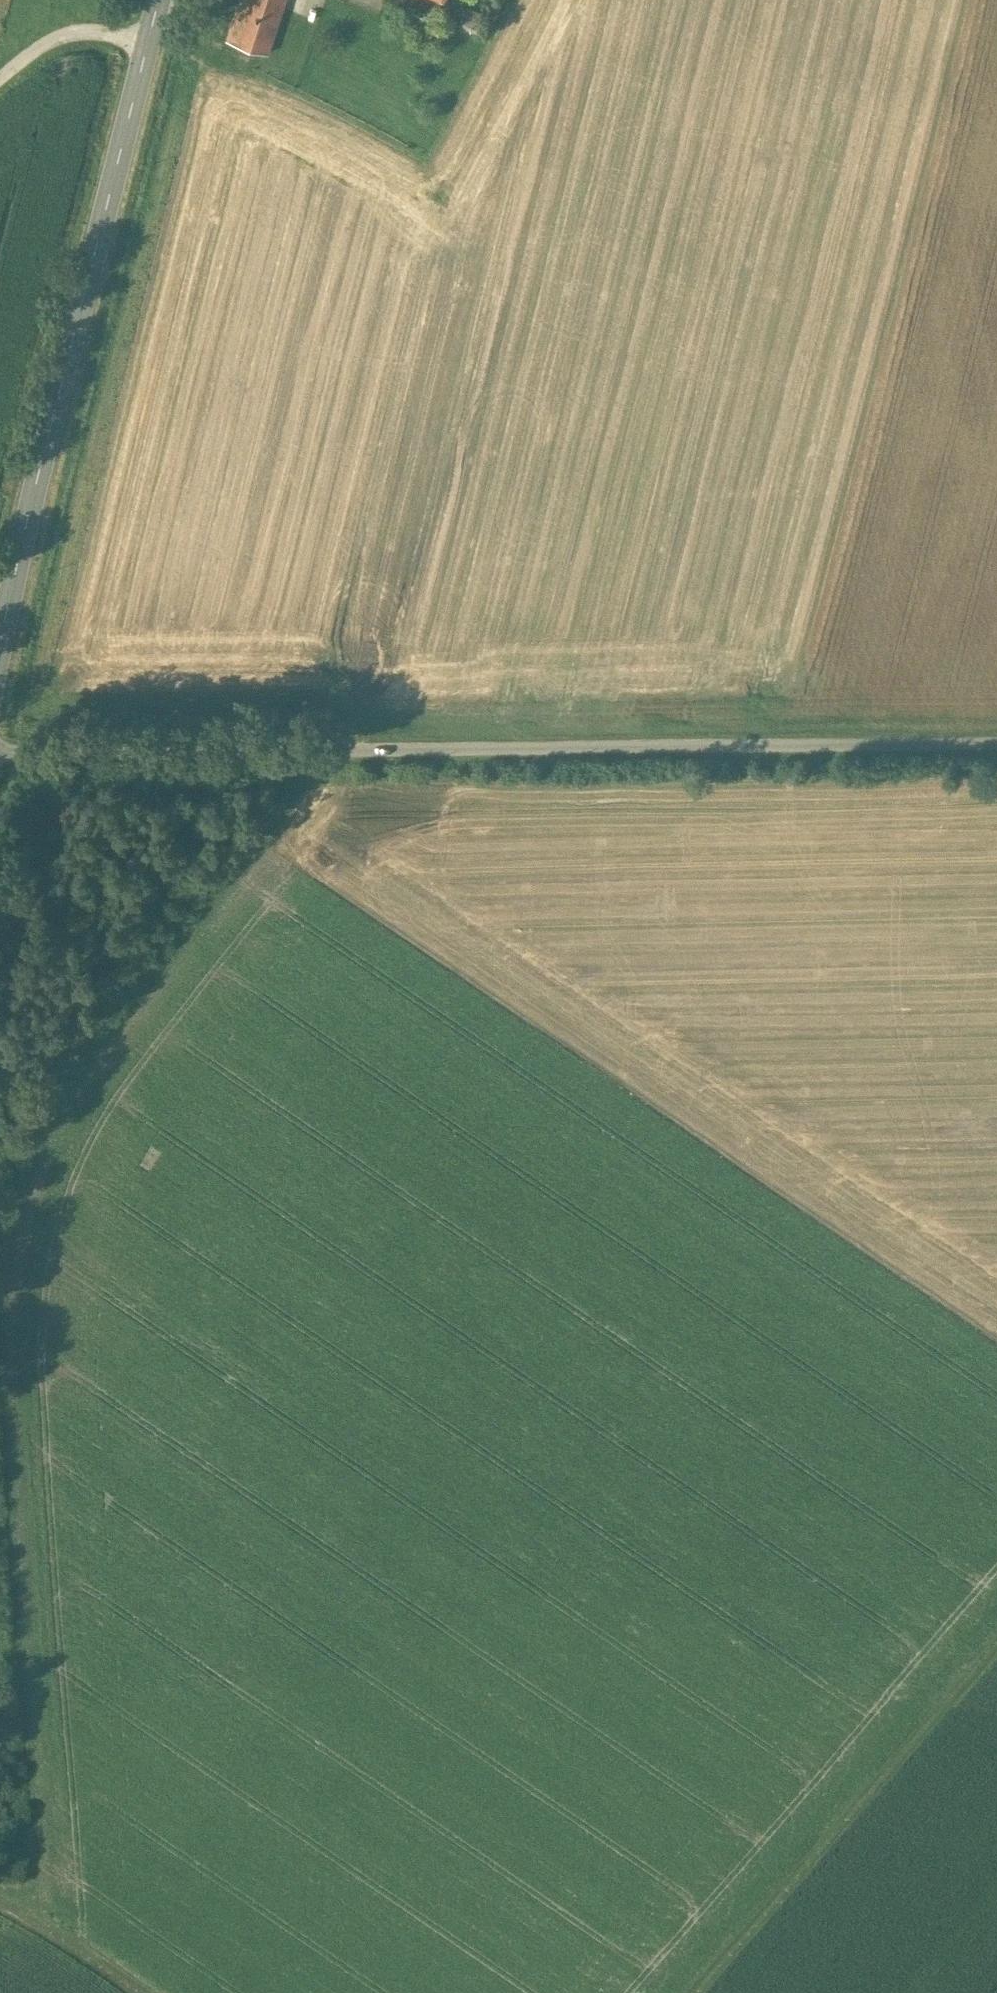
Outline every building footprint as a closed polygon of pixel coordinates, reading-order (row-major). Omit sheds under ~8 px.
[(230,38),(263,48),(275,8),(278,0),(243,0),(230,38)]
